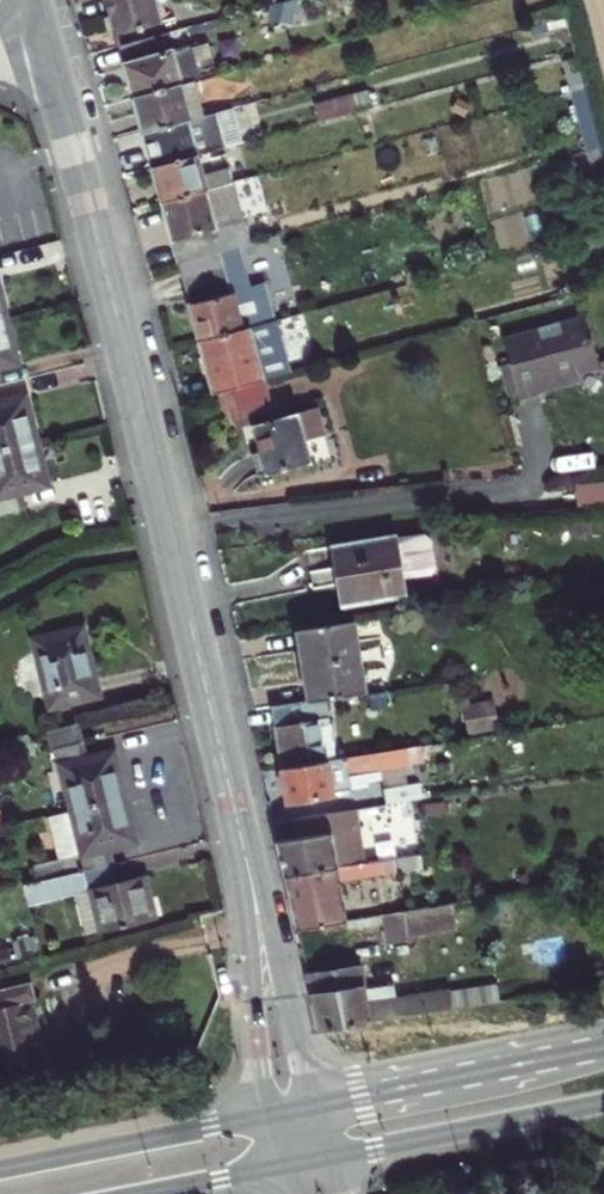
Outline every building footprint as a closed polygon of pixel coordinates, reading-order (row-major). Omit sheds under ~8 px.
[(112,1),(119,26),(122,36),(164,25),(157,0),(117,0),(112,1)] [(567,29),(563,12),(529,21),(534,37),(567,29)] [(188,37),(126,55),(136,94),(139,106),(202,88),(188,37)] [(202,88),(139,106),(146,132),(150,143),(216,124),(218,124),(209,87),(202,88)] [(315,101),(318,120),(373,112),(371,93),(315,101)] [(155,164),(158,177),(219,160),(225,158),(216,124),(150,143),(155,164)] [(164,197),(167,210),(238,190),(254,186),(250,174),(225,181),(219,160),(158,177),(164,197)] [(173,231),(176,243),(247,224),(238,190),(167,210),(173,231)] [(247,224),(176,243),(183,267),(230,254),(253,248),(247,224)] [(233,267),(230,254),(183,267),(190,295),(253,278),(249,263),(233,267)] [(253,278),(190,295),(199,326),(204,345),(255,332),(266,328),(253,278)] [(17,364),(12,347),(4,318),(0,319),(0,369),(17,364)] [(509,348),(524,407),(533,406),(544,403),(542,392),(603,378),(603,375),(592,326),(509,348)] [(271,394),(255,332),(204,345),(214,385),(221,409),(236,404),(271,394)] [(278,417),(271,394),(236,404),(242,427),(278,417)] [(38,437),(33,417),(27,397),(0,405),(0,448),(38,437)] [(307,427),(261,438),(270,470),(276,493),(322,483),(307,427)] [(23,492),(51,483),(48,475),(38,437),(0,448),(0,521),(29,513),(23,492)] [(603,502),(603,480),(575,483),(577,504),(603,502)] [(400,545),(337,553),(341,586),(344,607),(406,600),(400,545)] [(303,660),(304,669),(361,661),(354,625),(299,634),(303,660)] [(85,630),(42,642),(60,706),(103,695),(94,662),(85,630)] [(310,704),(328,701),(367,695),(361,661),(304,669),(309,695),(310,704)] [(468,734),(499,728),(494,700),(463,706),(468,734)] [(310,704),(272,710),(274,721),(330,713),(328,701),(310,704)] [(330,713),(274,721),(280,757),(282,771),(327,764),(321,732),(333,730),(330,713)] [(85,727),(82,715),(49,724),(55,746),(88,737),(85,727)] [(55,746),(73,808),(127,792),(122,773),(117,755),(95,761),(88,737),(55,746)] [(327,764),(282,771),(286,798),(288,808),(360,795),(358,781),(411,772),(407,752),(327,764)] [(421,787),(413,788),(417,808),(425,806),(421,787)] [(383,793),(386,812),(417,808),(413,788),(383,793)] [(127,792),(73,808),(90,867),(122,859),(118,844),(139,838),(134,817),(127,792)] [(278,870),(280,884),(366,870),(356,817),(291,827),(294,846),(273,849),(278,870)] [(155,894),(148,871),(127,877),(122,859),(90,867),(109,931),(161,918),(155,894)] [(366,870),(280,884),(287,910),(293,934),(347,926),(341,894),(388,887),(385,867),(366,870)] [(453,909),(404,917),(408,940),(456,932),(453,909)] [(307,988),(317,1030),(427,1014),(425,999),(362,1007),(357,974),(305,981),(307,988)] [(455,1008),(499,1000),(495,983),(452,991),(455,1008)] [(22,1006),(32,1003),(31,997),(28,986),(0,993),(0,1069),(36,1060),(22,1006)] [(447,995),(425,999),(427,1014),(450,1011),(447,995)]
